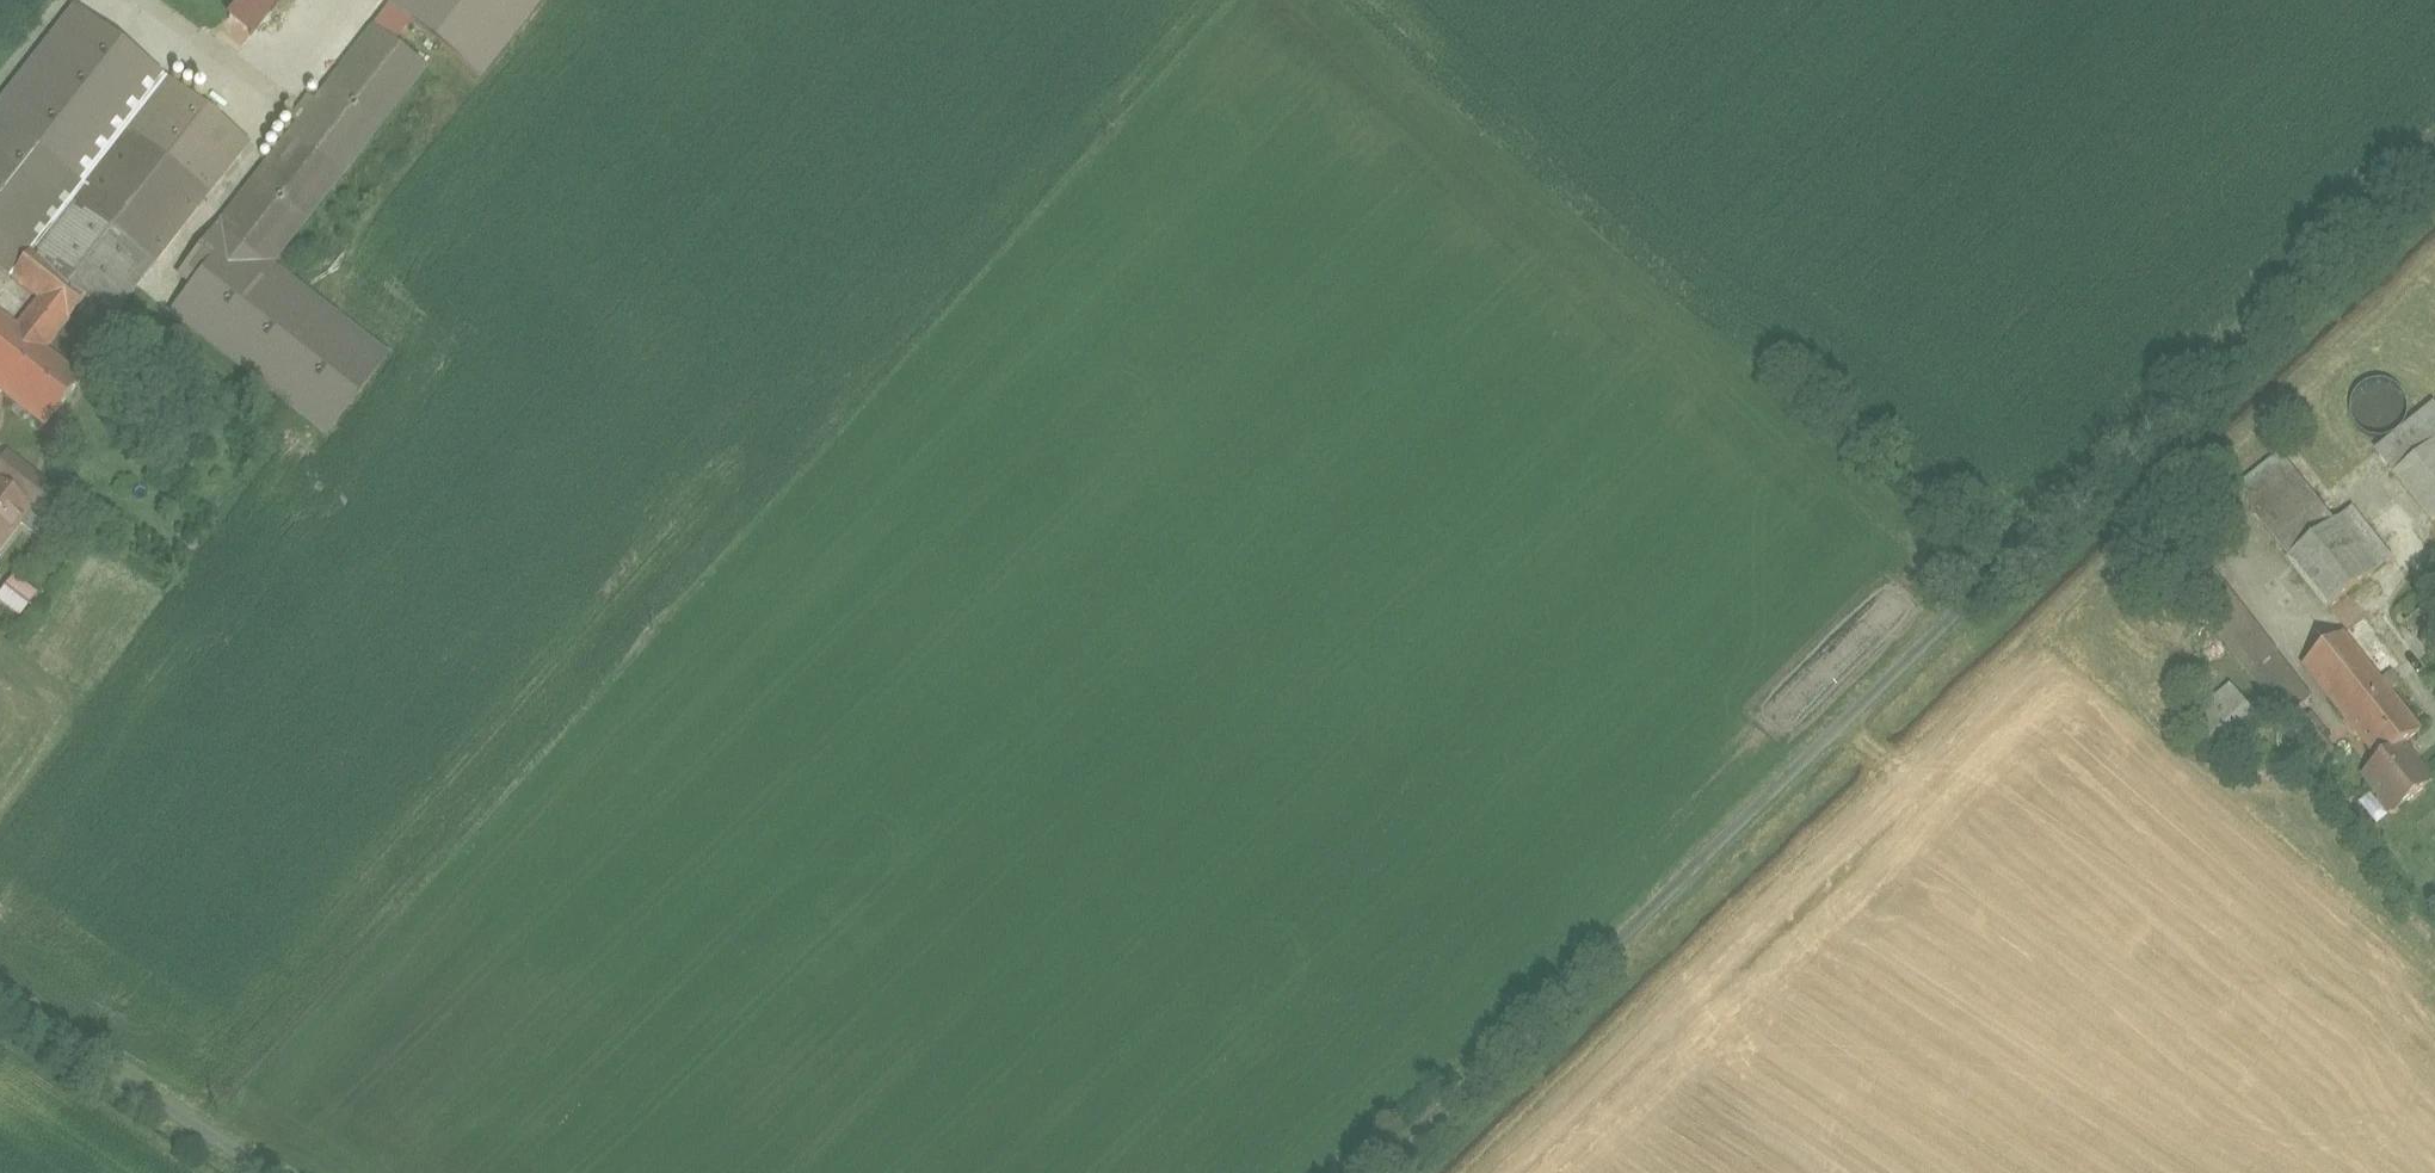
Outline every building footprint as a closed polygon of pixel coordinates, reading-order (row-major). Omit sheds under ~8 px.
[(219,21),(249,41),(278,0),(234,0),(219,21)] [(68,12),(0,102),(0,266),(7,271),(21,254),(154,77),(68,12)] [(418,75),(362,33),(218,224),(273,266),(418,75)] [(244,144),(169,88),(43,255),(118,312),(244,144)] [(158,303),(326,429),(386,350),(273,266),(218,224),(158,303)] [(64,314),(78,296),(21,254),(7,271),(35,292),(64,314)] [(35,292),(12,323),(41,345),(64,314),(35,292)] [(44,428),(83,377),(41,345),(12,323),(0,314),(0,395),(44,428)] [(2389,474),(2429,524),(2434,520),(2434,449),(2429,442),(2389,474)] [(2278,452),(2231,488),(2239,499),(2282,554),(2297,543),(2329,518),(2278,452)] [(65,502),(6,458),(0,465),(0,492),(26,511),(46,526),(65,502)] [(0,492),(0,546),(26,511),(0,492)] [(2352,506),(2303,540),(2341,593),(2389,559),(2352,506)] [(9,578),(0,590),(0,605),(19,620),(36,599),(9,578)] [(2280,721),(2308,701),(2226,585),(2197,605),(2280,721)] [(2346,628),(2311,653),(2383,753),(2400,740),(2418,728),(2346,628)] [(2229,686),(2194,710),(2208,732),(2243,709),(2229,686)] [(2400,742),(2367,765),(2396,807),(2430,783),(2400,742)]
